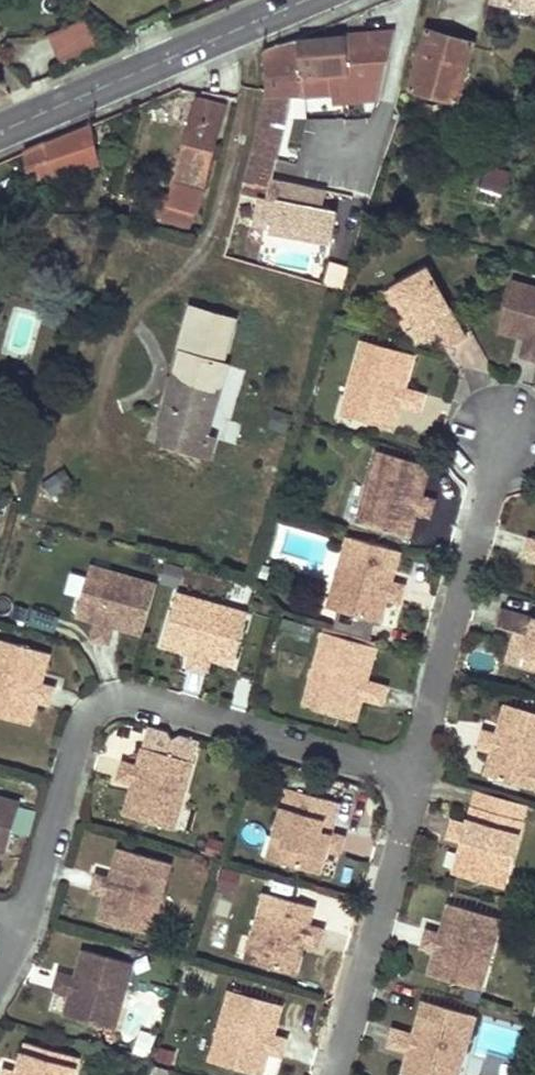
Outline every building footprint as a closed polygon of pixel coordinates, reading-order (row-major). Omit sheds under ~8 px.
[(425,0),(421,17),(429,20),(434,2),(425,0)] [(490,1),(534,12),(534,0),(490,0),(490,1)] [(57,62),(95,45),(84,20),(46,37),(57,62)] [(426,30),(409,90),(457,103),(474,43),(426,30)] [(263,50),(266,85),(341,87),(401,88),(414,31),(302,39),(277,45),(263,50)] [(265,184),(277,130),(274,129),(277,114),(282,115),(286,97),(333,94),(341,87),(266,85),(263,103),(245,180),(265,184)] [(0,87),(0,98),(8,94),(0,87)] [(197,99),(173,189),(201,196),(224,107),(197,99)] [(26,152),(32,181),(98,164),(90,127),(52,143),(51,141),(26,152)] [(349,150),(353,132),(334,127),(330,145),(349,150)] [(488,166),(480,189),(504,197),(512,173),(488,166)] [(159,193),(154,211),(166,213),(163,223),(190,231),(195,212),(169,205),(172,197),(159,193)] [(463,235),(461,242),(468,244),(469,238),(463,235)] [(428,268),(394,286),(401,299),(393,304),(414,343),(432,333),(428,327),(437,322),(440,329),(450,347),(466,338),(444,298),(428,268)] [(512,282),(499,328),(520,334),(521,330),(528,331),(527,336),(522,353),(534,357),(534,288),(512,282)] [(394,286),(385,290),(393,304),(401,299),(394,286)] [(191,308),(173,371),(176,371),(161,423),(164,424),(158,441),(161,442),(203,455),(208,457),(214,439),(206,436),(227,365),(222,364),(234,320),(191,308)] [(428,327),(432,333),(440,329),(437,322),(428,327)] [(362,339),(346,396),(357,398),(352,416),(393,428),(400,405),(421,411),(426,394),(405,388),(415,354),(362,339)] [(346,396),(341,413),(352,416),(357,398),(346,396)] [(161,442),(155,461),(197,474),(203,455),(161,442)] [(430,465),(378,450),(361,508),(372,511),(365,535),(407,547),(414,523),(427,527),(432,510),(419,506),(408,503),(411,492),(422,495),(430,465)] [(408,503),(419,506),(422,495),(411,492),(408,503)] [(372,511),(361,508),(354,532),(365,535),(372,511)] [(333,629),(370,639),(375,621),(380,622),(387,599),(400,603),(405,585),(392,582),(381,579),(384,568),(395,571),(401,551),(348,536),(334,583),(344,587),(338,610),(333,629)] [(530,538),(525,555),(534,558),(534,540),(530,538)] [(111,572),(90,566),(87,577),(108,583),(111,572)] [(384,568),(381,579),(392,582),(395,571),(384,568)] [(141,638),(156,585),(111,572),(108,583),(87,577),(75,619),(96,625),(91,642),(108,646),(113,630),(114,625),(121,627),(120,632),(141,638)] [(334,583),(327,607),(338,610),(344,587),(334,583)] [(224,607),(176,593),(161,646),(181,652),(184,641),(194,645),(191,655),(188,668),(205,673),(209,660),(232,666),(244,624),(221,617),(224,607)] [(247,613),(224,607),(221,617),(244,624),(247,613)] [(503,609),(498,625),(510,629),(517,632),(514,641),(509,660),(534,667),(534,618),(503,609)] [(32,613),(28,625),(52,633),(56,621),(32,613)] [(517,632),(510,629),(507,639),(514,641),(517,632)] [(376,646),(323,631),(307,687),(318,690),(313,708),(355,720),(361,696),(382,702),(386,685),(366,680),(376,646)] [(0,639),(0,715),(29,723),(36,700),(49,703),(54,687),(40,683),(30,680),(33,669),(43,673),(49,652),(0,639)] [(184,641),(181,652),(191,655),(194,645),(184,641)] [(43,673),(33,669),(30,680),(40,683),(43,673)] [(318,690),(307,687),(302,705),(313,708),(318,690)] [(505,703),(499,723),(510,726),(507,737),(496,733),(483,729),(478,747),(491,751),(484,775),(527,787),(534,763),(534,712),(505,703)] [(510,726),(499,723),(496,733),(507,737),(510,726)] [(129,790),(122,814),(162,825),(168,802),(179,806),(192,761),(141,746),(136,765),(122,761),(117,777),(138,784),(136,792),(129,790)] [(534,763),(527,787),(534,789),(534,763)] [(131,782),(129,790),(136,792),(138,784),(131,782)] [(339,802),(286,787),(272,834),(283,837),(276,861),(318,873),(325,849),(338,853),(343,836),(330,832),(320,829),(322,819),(333,822),(339,802)] [(527,804),(476,790),(472,805),(509,816),(512,805),(525,809),(527,804)] [(0,796),(0,851),(5,852),(19,802),(0,796)] [(168,802),(162,825),(172,829),(179,806),(168,802)] [(509,816),(472,805),(466,824),(452,820),(447,837),(462,841),(468,843),(466,851),(459,849),(453,873),(493,885),(499,861),(509,865),(525,809),(512,805),(509,816)] [(330,832),(333,822),(322,819),(320,829),(330,832)] [(283,837),(272,834),(266,858),(276,861),(283,837)] [(468,843),(462,841),(459,849),(466,851),(468,843)] [(170,862),(117,847),(112,867),(122,870),(119,880),(109,878),(95,874),(90,890),(104,894),(97,918),(139,930),(146,906),(157,909),(170,862)] [(493,885),(503,887),(509,865),(499,861),(493,885)] [(122,870),(112,867),(109,878),(119,880),(122,870)] [(220,867),(216,887),(235,889),(238,870),(220,867)] [(314,907),(264,893),(251,937),(262,941),(255,963),(294,975),(301,951),(294,949),(297,941),(304,943),(318,947),(323,930),(309,926),(314,907)] [(503,919),(450,904),(445,924),(455,927),(452,937),(442,934),(428,930),(423,947),(437,951),(430,975),(472,987),(479,963),(490,966),(503,919)] [(146,906),(139,930),(150,933),(157,909),(146,906)] [(455,927),(445,924),(442,934),(452,937),(455,927)] [(262,941),(251,937),(244,960),(255,963),(262,941)] [(294,949),(301,951),(304,943),(297,941),(294,949)] [(133,963),(83,949),(76,969),(81,971),(79,979),(74,977),(58,973),(53,990),(70,994),(64,1015),(104,1027),(110,1006),(120,1008),(133,963)] [(472,987),(483,990),(490,966),(479,963),(472,987)] [(229,990),(216,1037),(226,1040),(220,1064),(259,1074),(262,1074),(269,1052),(282,1056),(287,1039),(274,1036),(263,1032),(266,1022),(276,1025),(282,1005),(229,990)] [(424,1001),(415,1035),(395,1029),(390,1046),(410,1051),(403,1074),(449,1074),(450,1069),(461,1073),(477,1016),(424,1001)] [(110,1006),(104,1027),(114,1029),(120,1008),(110,1006)] [(263,1032),(274,1036),(276,1025),(266,1022),(263,1032)] [(216,1037),(209,1061),(220,1064),(226,1040),(216,1037)] [(25,1042),(20,1062),(30,1065),(27,1074),(74,1074),(79,1057),(25,1042)] [(20,1062),(17,1073),(25,1074),(27,1074),(30,1065),(20,1062)]
